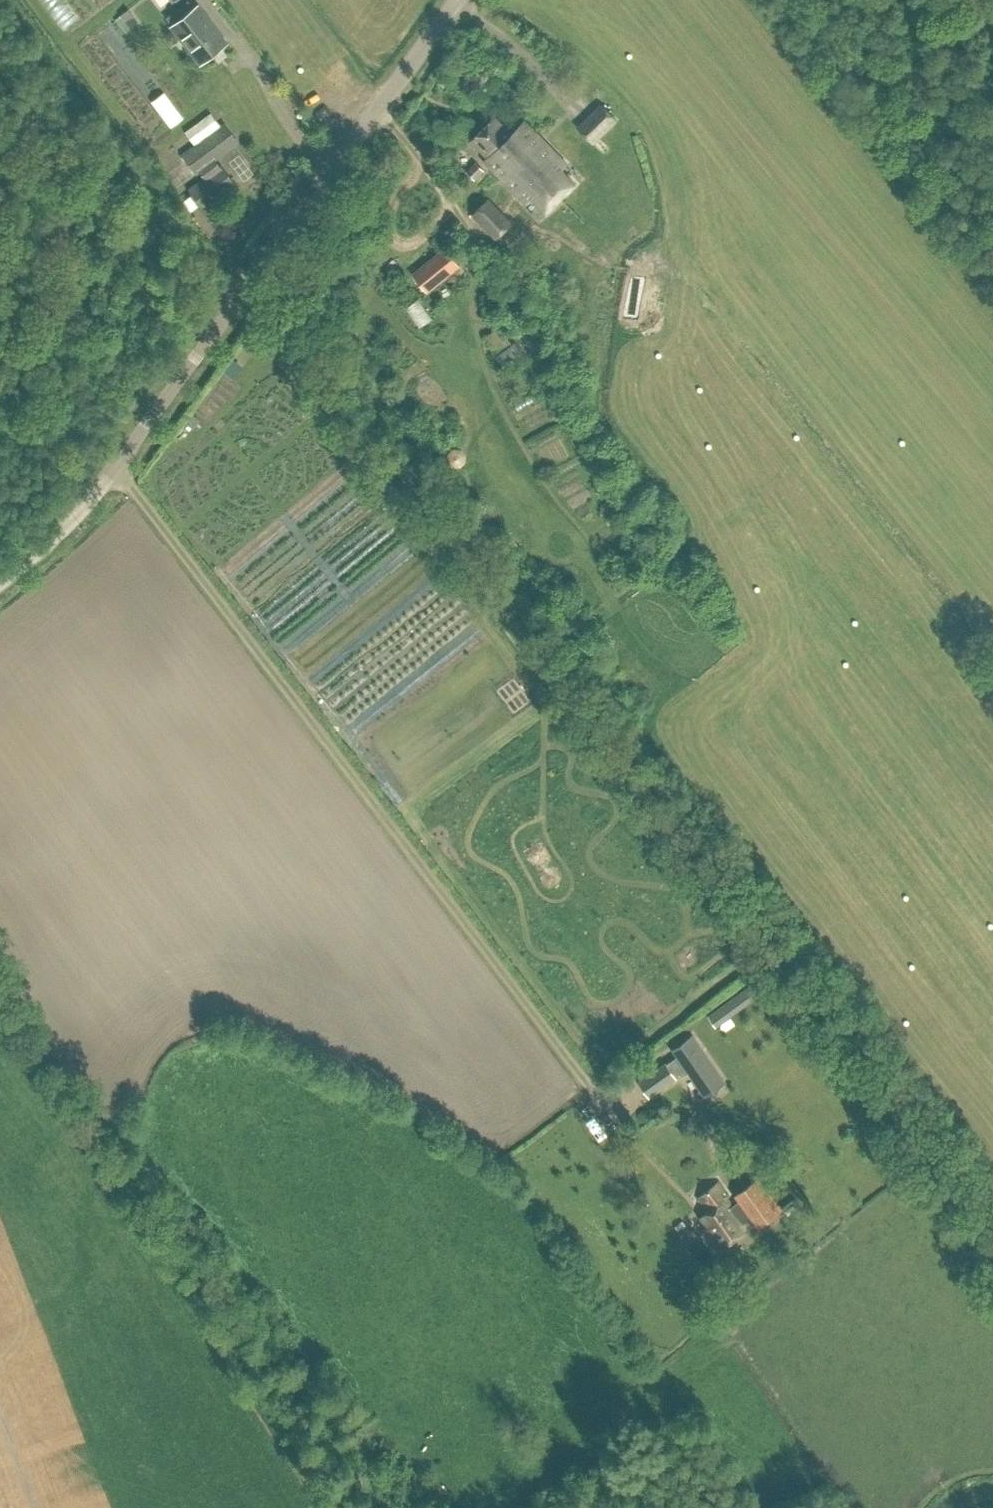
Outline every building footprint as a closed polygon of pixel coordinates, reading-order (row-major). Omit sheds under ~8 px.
[(202,60),(226,42),(197,6),(174,24),(202,60)] [(128,8),(120,14),(125,21),(133,15),(128,8)] [(601,104),(578,126),(593,142),(616,119),(601,104)] [(185,145),(213,126),(203,110),(174,130),(185,145)] [(516,151),(536,132),(525,121),(512,133),(495,116),(472,138),(488,155),(485,159),(496,171),(516,151)] [(214,158),(238,140),(226,124),(184,155),(196,172),(199,169),(206,179),(190,191),(202,207),(235,183),(223,166),(221,167),(214,158)] [(516,151),(561,197),(575,183),(562,169),(566,164),(536,132),(516,151)] [(547,211),(561,197),(516,151),(496,171),(526,202),(533,197),(547,211)] [(475,160),(466,170),(475,179),(485,170),(475,160)] [(473,213),(496,237),(511,222),(489,198),(473,213)] [(446,247),(413,274),(427,290),(456,267),(463,277),(468,273),(461,263),(459,264),(446,247)] [(676,1056),(666,1063),(675,1076),(680,1073),(681,1076),(687,1072),(704,1096),(725,1082),(692,1034),(671,1048),(676,1056)] [(637,1082),(650,1099),(677,1079),(665,1062),(637,1082)] [(750,1178),(727,1194),(751,1227),(774,1210),(750,1178)] [(719,1249),(749,1228),(729,1200),(730,1199),(717,1181),(697,1196),(708,1212),(700,1217),(707,1226),(704,1228),(719,1249)]
